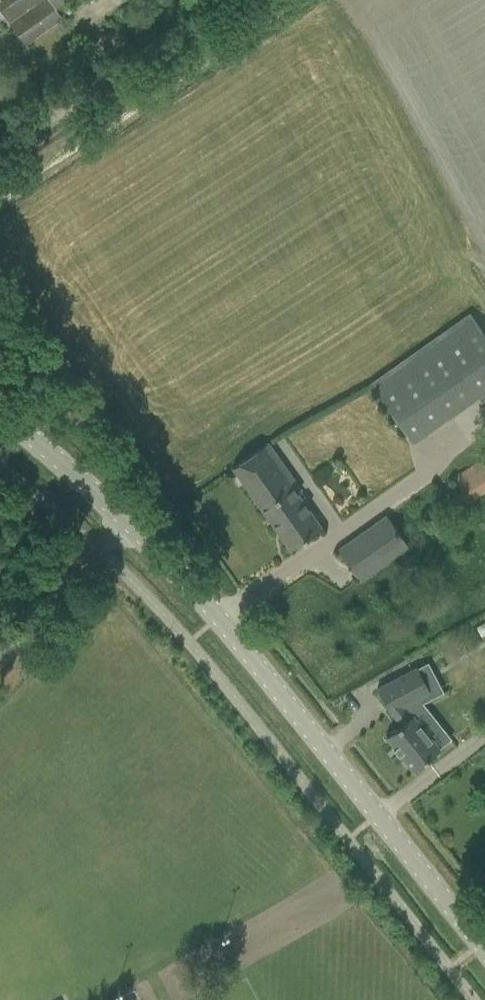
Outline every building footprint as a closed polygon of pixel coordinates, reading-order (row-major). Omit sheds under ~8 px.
[(65,0),(0,0),(0,10),(25,45),(63,18),(56,7),(65,0)] [(413,442),(484,391),(484,333),(471,313),(371,383),(413,442)] [(322,527),(293,486),(297,483),(268,442),(233,468),(290,549),(322,527)] [(468,503),(484,492),(484,457),(452,478),(468,503)] [(338,550),(359,580),(408,546),(387,515),(338,550)] [(476,626),(481,636),(484,634),(484,621),(476,626)] [(419,772),(429,763),(426,759),(440,749),(413,715),(411,716),(403,706),(430,692),(417,667),(377,688),(390,713),(392,712),(401,724),(386,736),(395,747),(393,748),(399,755),(400,754),(413,770),(416,768),(419,772)]
